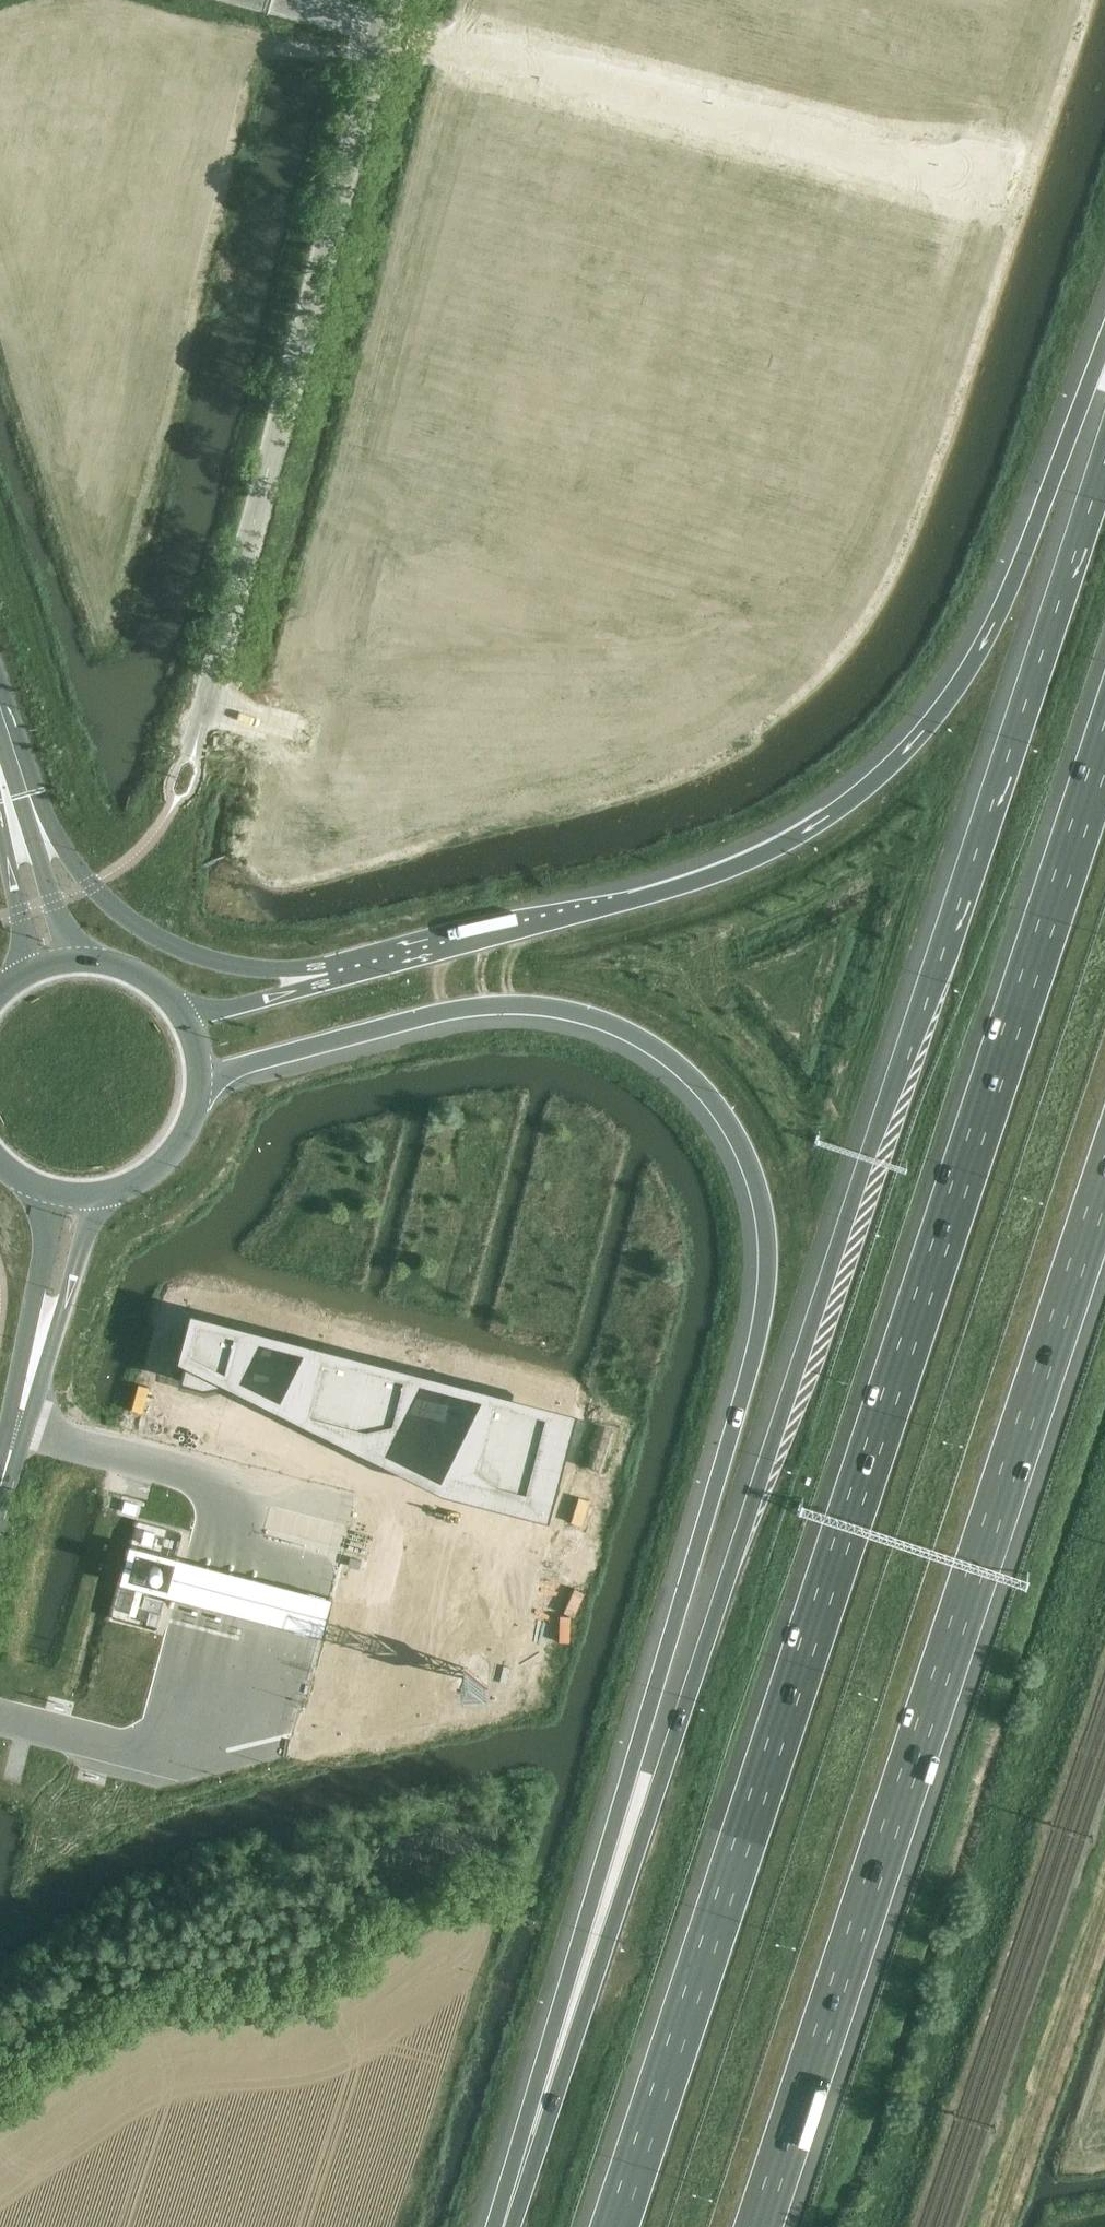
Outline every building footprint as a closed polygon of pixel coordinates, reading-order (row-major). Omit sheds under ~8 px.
[(220,1392),(219,1384),(222,1383),(223,1382),(439,1491),(547,1519),(576,1409),(189,1310),(176,1359),(183,1363),(177,1388),(204,1395),(220,1392)] [(124,1501),(122,1511),(134,1515),(137,1505),(124,1501)] [(154,1533),(144,1530),(140,1542),(151,1545),(154,1533)] [(178,1557),(128,1544),(118,1583),(165,1596),(169,1597),(187,1601),(208,1607),(230,1613),(255,1619),(283,1626),(307,1632),(322,1636),(332,1597),(317,1593),(293,1587),(266,1580),(240,1573),(219,1568),(197,1562),(178,1557)] [(150,1569),(149,1572),(149,1576),(151,1578),(154,1580),(157,1579),(160,1576),(161,1573),(159,1570),(157,1568),(153,1568),(150,1569)] [(128,1614),(135,1616),(142,1589),(136,1587),(128,1614)] [(144,1595),(141,1607),(160,1612),(161,1610),(163,1600),(144,1595)] [(149,1611),(146,1623),(156,1626),(159,1614),(149,1611)]
